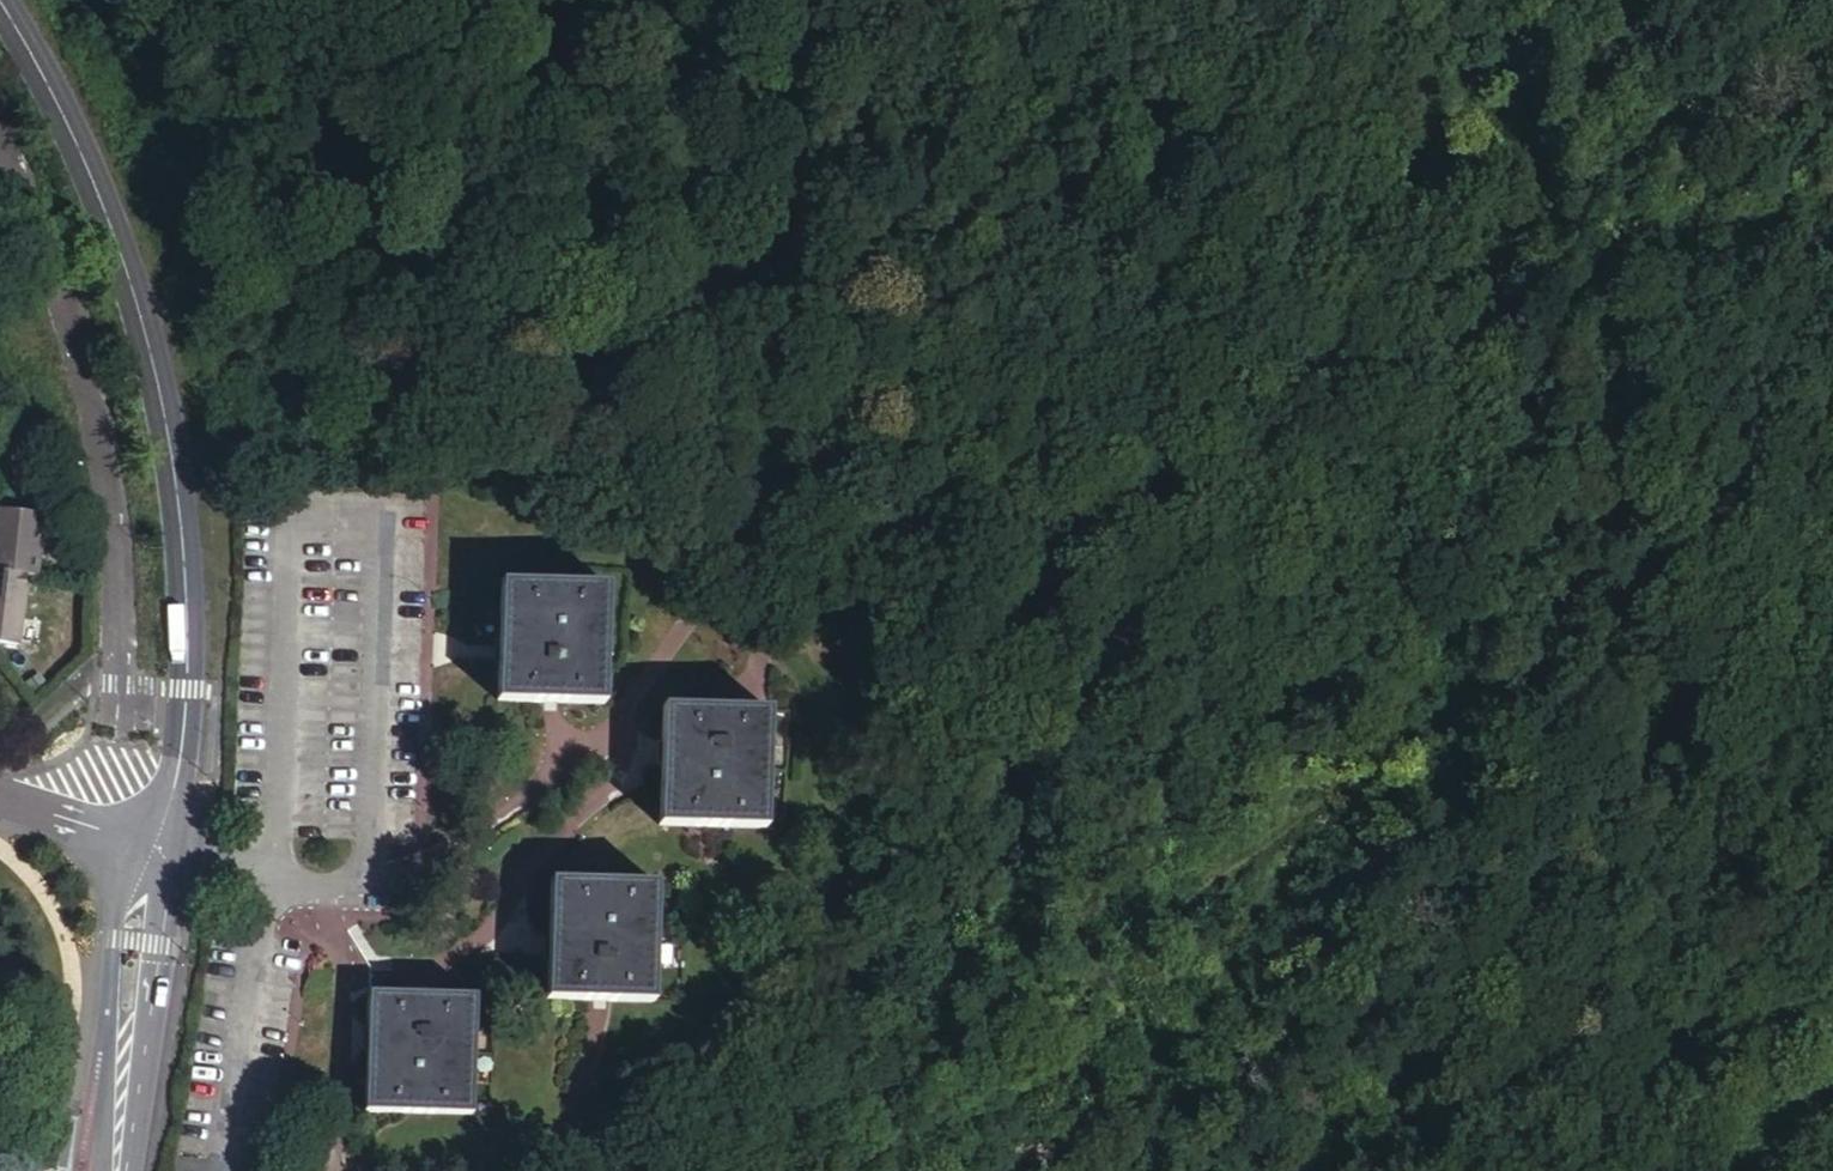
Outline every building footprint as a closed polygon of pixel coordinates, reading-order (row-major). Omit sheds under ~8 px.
[(16,652),(26,581),(35,582),(44,523),(0,517),(0,650),(16,652)] [(504,584),(502,704),(611,705),(612,585),(504,584)] [(666,707),(664,825),(771,827),(773,709),(666,707)] [(554,882),(552,1002),(659,1004),(661,884),(554,882)] [(365,999),(364,1118),(474,1119),(475,1000),(365,999)]
